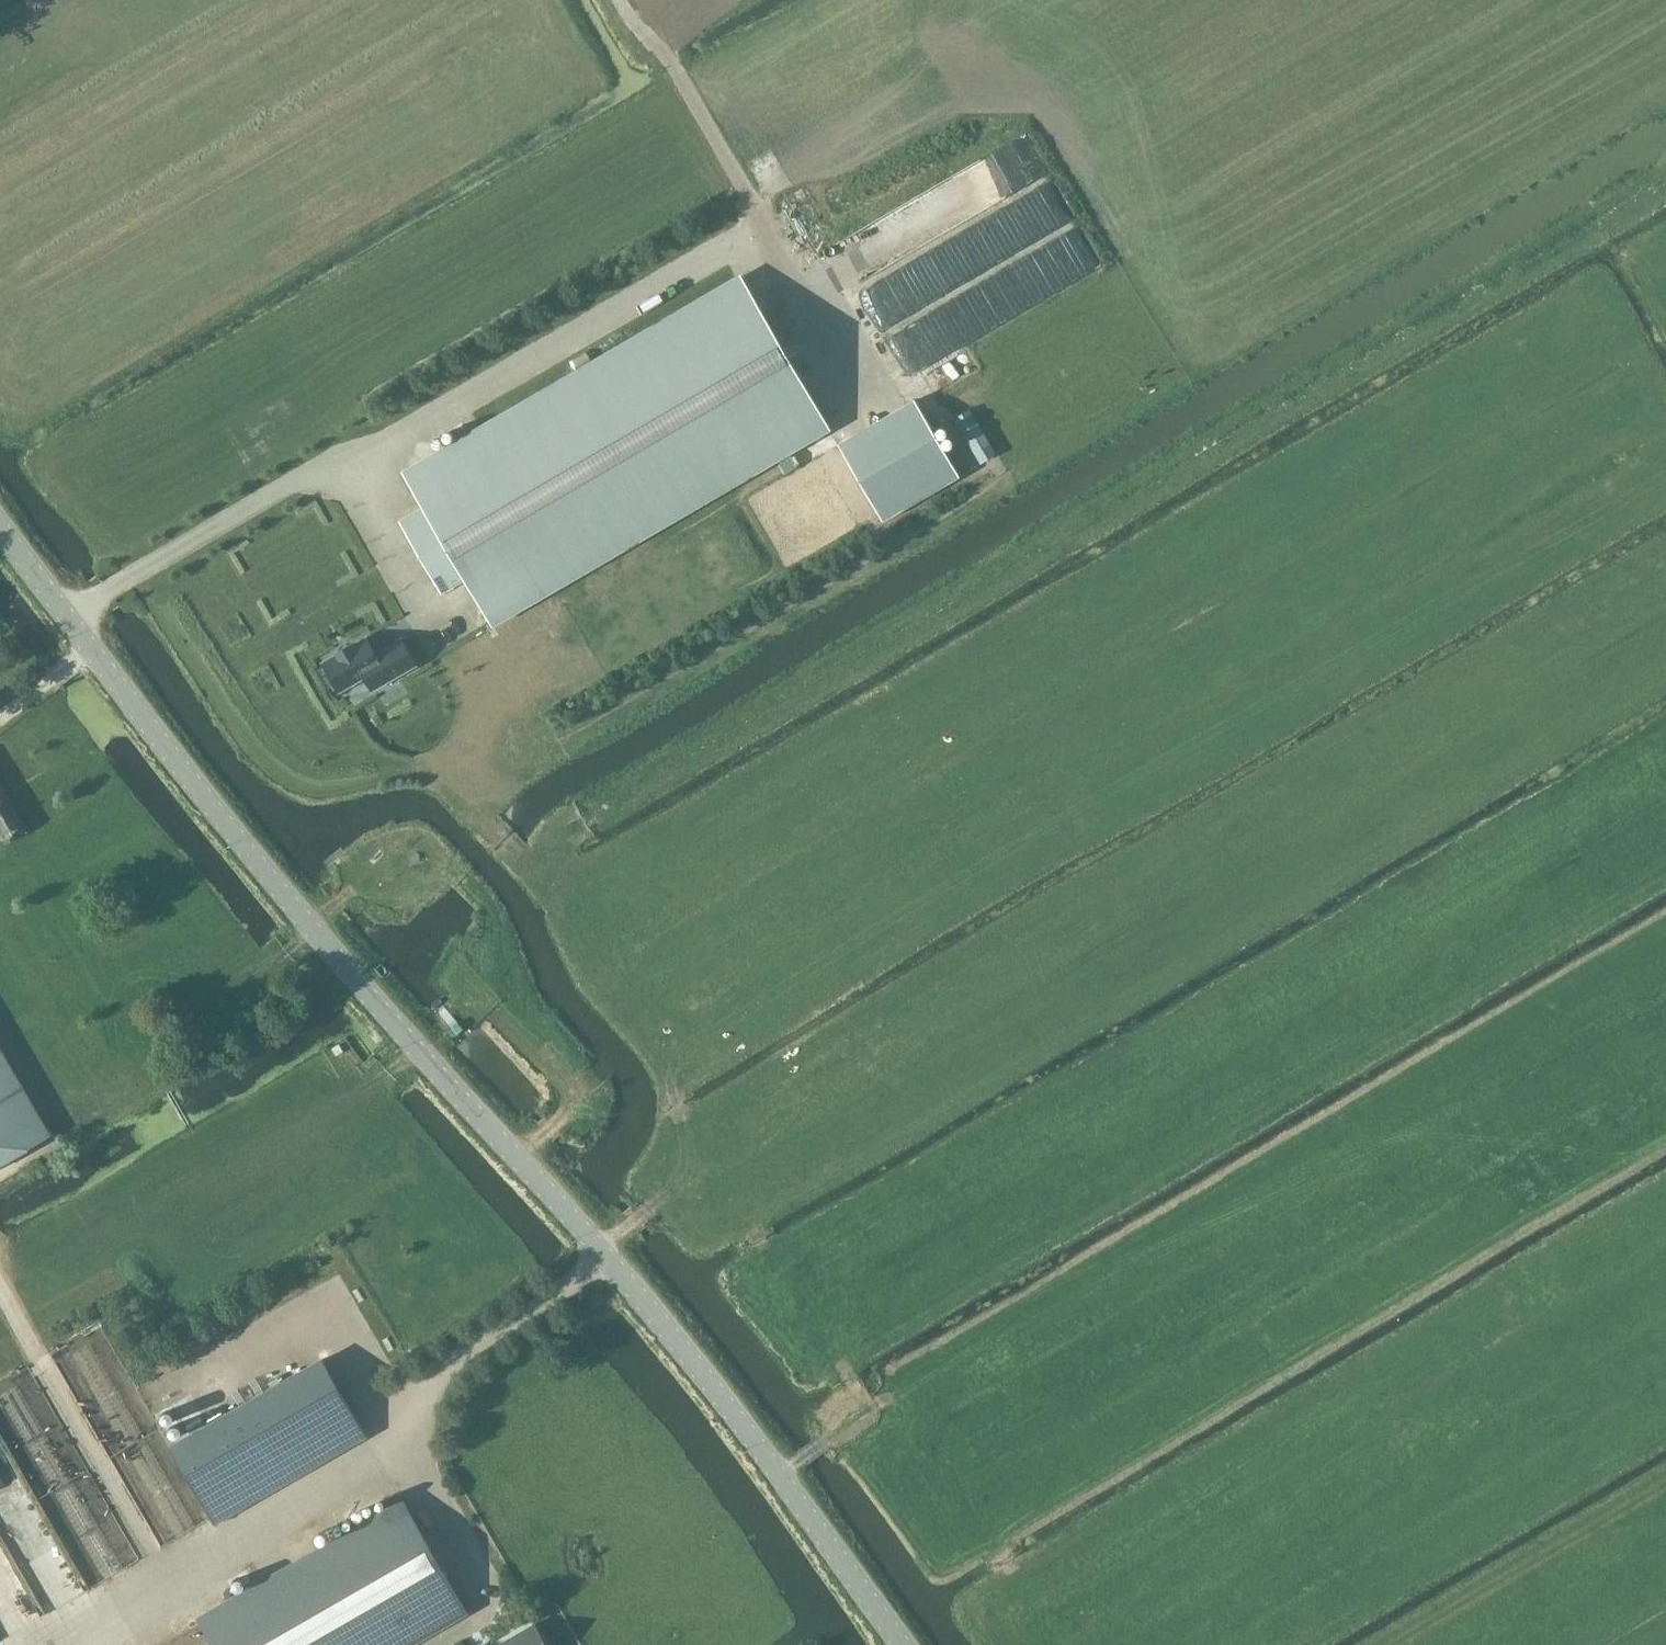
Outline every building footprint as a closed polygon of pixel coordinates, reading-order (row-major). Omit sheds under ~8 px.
[(944,184),(917,200),(937,234),(964,218),(944,184)] [(979,318),(1096,261),(1078,223),(960,281),(979,318)] [(742,279),(406,475),(424,506),(400,520),(413,542),(418,538),(435,567),(429,571),(442,592),(466,578),(491,621),(827,425),(742,279)] [(925,368),(932,386),(975,368),(968,351),(925,368)] [(914,400),(838,444),(882,520),(958,476),(914,400)] [(338,654),(322,663),(339,692),(364,677),(372,690),(416,665),(401,639),(375,654),(366,638),(351,646),(350,645),(348,645),(348,646),(339,651),(338,651),(337,652),(338,654)] [(3,840),(26,826),(0,781),(0,836),(3,840)] [(332,1048),(336,1055),(343,1050),(340,1044),(332,1048)] [(51,1134),(0,1046),(0,1164),(51,1134)] [(170,1447),(214,1522),(366,1435),(365,1433),(338,1386),(322,1359),(170,1447)] [(198,1617),(214,1644),(409,1644),(468,1611),(404,1499),(198,1617)] [(307,1521),(286,1529),(290,1541),(311,1534),(307,1521)] [(535,1623),(497,1644),(548,1644),(535,1623)]
